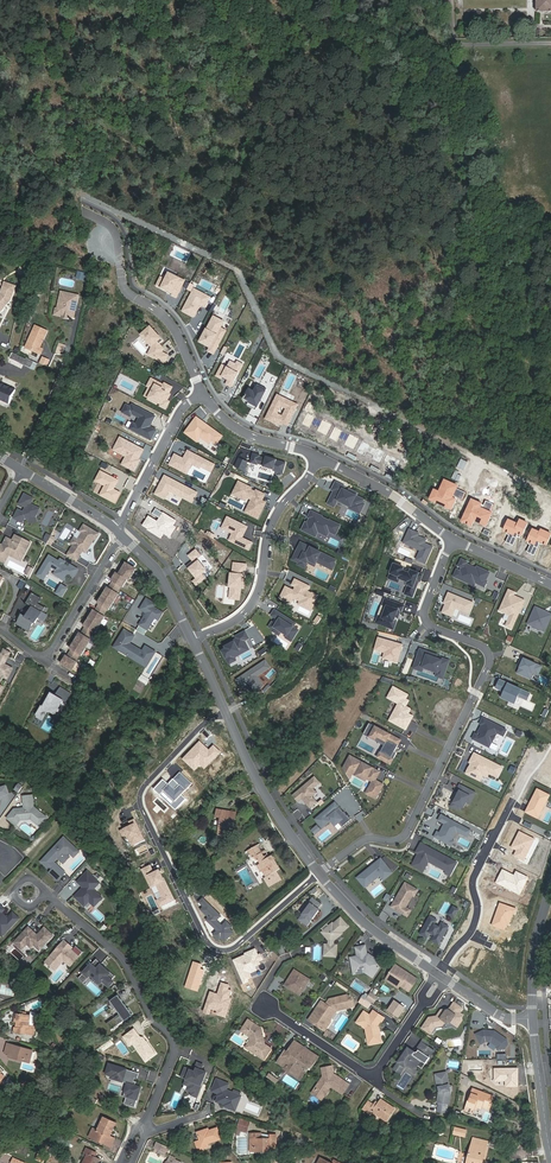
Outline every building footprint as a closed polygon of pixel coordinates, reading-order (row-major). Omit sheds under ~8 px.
[(537,12),(550,12),(550,0),(537,0),(537,12)] [(76,279),(88,280),(89,273),(77,272),(76,279)] [(161,277),(157,286),(172,294),(171,295),(176,298),(185,281),(169,273),(166,279),(161,277)] [(1,311),(5,307),(3,306),(7,302),(8,303),(11,300),(16,286),(4,282),(0,292),(0,294),(3,297),(2,299),(0,302),(0,312),(1,311)] [(58,303),(61,310),(65,311),(69,312),(74,313),(79,290),(61,287),(58,303)] [(193,317),(199,307),(198,306),(199,304),(200,304),(205,307),(210,298),(194,290),(183,311),(193,317)] [(200,342),(207,346),(208,344),(211,345),(208,351),(214,355),(226,331),(221,328),(224,322),(214,316),(207,330),(206,329),(200,342)] [(41,347),(44,340),(42,339),(42,337),(44,338),(48,331),(36,325),(27,347),(41,354),(43,348),(41,347)] [(151,347),(150,350),(157,354),(154,358),(163,363),(167,358),(166,354),(162,352),(164,349),(159,344),(158,343),(160,341),(161,342),(163,341),(150,326),(141,335),(151,347)] [(63,354),(66,345),(58,343),(56,352),(63,354)] [(147,354),(154,358),(157,354),(150,350),(147,354)] [(13,353),(11,358),(30,367),(33,362),(27,359),(27,360),(13,353)] [(39,364),(47,366),(49,359),(42,357),(39,364)] [(216,376),(222,379),(222,378),(227,380),(226,381),(224,386),(231,389),(243,364),(237,361),(236,364),(230,361),(227,367),(222,364),(216,376)] [(165,386),(152,379),(148,386),(150,387),(150,388),(154,391),(150,398),(162,405),(162,406),(166,409),(170,402),(166,401),(172,387),(166,384),(165,386)] [(16,390),(0,382),(0,399),(9,403),(16,390)] [(258,384),(254,392),(249,389),(244,400),(250,403),(249,405),(256,409),(267,389),(258,384)] [(154,391),(150,388),(145,396),(150,398),(154,391)] [(288,426),(292,418),(290,417),(292,413),(294,414),(298,405),(278,394),(265,419),(276,424),(276,422),(282,425),(283,423),(288,426)] [(156,430),(150,427),(149,426),(152,422),(153,422),(155,417),(132,405),(131,407),(126,405),(122,412),(131,417),(132,414),(139,418),(136,424),(134,422),(130,429),(151,440),(156,430)] [(315,417),(307,413),(302,424),(310,427),(315,417)] [(223,436),(206,424),(205,425),(201,422),(202,421),(197,417),(185,433),(197,442),(201,437),(209,444),(212,441),(217,444),(223,436)] [(331,425),(322,421),(317,431),(326,435),(331,425)] [(342,431),(335,427),(329,438),(337,442),(342,431)] [(358,439),(350,434),(345,445),(353,449),(358,439)] [(135,472),(141,460),(139,460),(144,450),(120,437),(113,450),(126,457),(122,465),(135,472)] [(366,451),(374,455),(372,458),(379,462),(384,453),(384,452),(377,448),(376,449),(369,446),(369,444),(362,441),(357,452),(364,456),(366,451)] [(170,465),(182,471),(185,466),(189,469),(192,463),(201,468),(201,466),(211,472),(215,465),(188,451),(185,455),(187,456),(184,459),(183,459),(175,454),(170,465)] [(267,457),(266,458),(258,455),(258,454),(253,453),(250,463),(258,465),(258,464),(264,466),(264,467),(274,470),(273,471),(283,474),(286,463),(277,460),(277,459),(267,457)] [(239,458),(236,467),(244,470),(248,462),(239,458)] [(101,471),(98,475),(104,478),(101,483),(105,486),(100,495),(115,503),(120,493),(114,489),(112,488),(115,484),(116,484),(119,481),(101,471)] [(198,493),(166,476),(156,494),(164,498),(169,490),(193,502),(198,493)] [(455,487),(456,485),(445,480),(440,490),(439,492),(434,490),(430,499),(452,510),(457,500),(458,498),(462,500),(466,493),(457,488),(455,487)] [(232,494),(238,497),(240,494),(247,497),(252,500),(246,512),(258,519),(263,508),(262,507),(265,502),(263,501),(265,495),(257,491),(256,492),(251,490),(252,488),(239,482),(232,494)] [(350,490),(348,490),(348,491),(344,489),(344,488),(345,487),(336,482),(332,490),(334,491),(330,500),(337,503),(338,501),(350,507),(349,509),(360,514),(365,504),(362,503),(364,500),(356,496),(357,495),(356,493),(350,490)] [(18,509),(13,518),(22,523),(25,518),(28,519),(36,517),(40,508),(31,504),(33,498),(24,493),(19,504),(25,507),(23,512),(18,509)] [(488,523),(492,515),(489,514),(490,511),(494,504),(486,500),(484,505),(475,501),(474,503),(471,502),(463,519),(466,520),(465,523),(472,526),(474,521),(483,525),(485,522),(488,523)] [(176,528),(173,526),(176,521),(156,509),(153,514),(160,518),(158,522),(149,517),(143,525),(149,529),(148,530),(161,538),(164,533),(170,537),(176,528)] [(323,516),(312,510),(308,518),(309,519),(307,522),(306,522),(302,529),(317,537),(319,532),(328,537),(330,532),(337,535),(341,524),(331,519),(330,521),(323,517),(323,516)] [(247,527),(227,516),(221,528),(232,533),(228,540),(238,545),(248,550),(252,542),(242,537),(247,527)] [(504,531),(508,532),(514,535),(513,537),(517,538),(518,537),(520,538),(521,538),(528,523),(521,520),(521,519),(518,518),(516,523),(509,520),(504,531)] [(72,553),(79,558),(83,551),(86,553),(89,547),(89,546),(88,545),(90,543),(91,543),(92,543),(94,539),(96,540),(99,534),(84,524),(80,531),(82,532),(78,540),(75,545),(74,544),(70,550),(73,552),(72,553)] [(419,533),(409,529),(404,543),(421,550),(417,559),(426,563),(432,547),(424,544),(426,539),(418,536),(419,533)] [(529,542),(535,545),(534,547),(538,548),(540,544),(540,542),(543,543),(547,545),(550,535),(550,534),(542,530),(540,532),(533,529),(531,535),(527,534),(524,540),(529,542)] [(514,535),(508,532),(507,534),(509,535),(506,543),(513,546),(517,538),(513,537),(514,535)] [(0,544),(0,560),(5,562),(9,554),(11,551),(14,550),(18,552),(18,554),(23,557),(31,542),(16,534),(13,541),(10,542),(6,540),(3,545),(0,544)] [(535,545),(529,542),(528,544),(530,545),(527,552),(534,556),(538,548),(534,547),(535,545)] [(336,561),(302,543),(298,551),(299,551),(298,553),(297,552),(293,560),(300,564),(299,565),(306,568),(309,562),(316,565),(317,564),(333,571),(336,564),(335,563),(336,561)] [(9,554),(21,561),(23,557),(18,554),(18,552),(14,550),(11,551),(9,554)] [(196,550),(189,556),(193,561),(187,566),(197,578),(193,581),(196,585),(206,578),(203,574),(207,571),(198,559),(201,556),(196,550)] [(77,561),(79,558),(72,553),(69,557),(77,561)] [(65,562),(60,560),(59,562),(49,556),(37,576),(43,580),(51,568),(56,571),(61,574),(59,578),(65,581),(68,575),(73,578),(78,570),(70,565),(69,568),(64,565),(65,562)] [(467,562),(462,560),(459,566),(462,568),(461,571),(457,570),(454,576),(464,581),(466,577),(476,582),(475,583),(484,587),(487,581),(486,581),(490,573),(481,569),(481,571),(477,569),(466,564),(467,562)] [(128,579),(129,580),(136,569),(126,563),(124,566),(122,570),(119,568),(117,572),(128,579)] [(241,588),(242,588),(244,575),(245,576),(247,565),(234,563),(233,574),(231,574),(230,587),(231,587),(230,599),(239,600),(241,588)] [(420,582),(421,582),(424,575),(421,573),(411,569),(410,572),(404,570),(405,567),(394,563),(389,579),(400,583),(401,580),(408,582),(407,585),(408,585),(405,594),(414,598),(420,582)] [(26,574),(30,576),(34,569),(30,566),(26,574)] [(128,579),(117,572),(112,580),(113,581),(111,584),(119,589),(121,586),(123,587),(128,579)] [(466,577),(464,581),(474,586),(475,583),(476,582),(466,577)] [(294,587),(293,590),(285,586),(280,596),(291,602),(293,598),(299,602),(298,605),(310,610),(317,596),(307,591),(310,586),(298,580),(294,579),(291,585),(294,587)] [(103,595),(114,602),(118,593),(117,592),(119,589),(111,584),(109,588),(108,587),(103,595)] [(57,594),(62,597),(67,588),(62,585),(57,594)] [(393,589),(386,586),(384,592),(390,595),(393,589)] [(509,590),(500,611),(506,613),(507,612),(511,614),(506,626),(512,629),(525,600),(519,598),(518,599),(513,597),(514,595),(515,592),(509,590)] [(22,615),(17,623),(29,631),(32,627),(34,622),(36,623),(39,618),(44,621),(48,615),(42,612),(45,607),(38,603),(42,598),(32,592),(26,603),(32,607),(26,617),(22,615)] [(473,603),(449,592),(444,603),(446,604),(443,612),(452,616),(456,607),(470,613),(473,603)] [(109,610),(114,602),(103,595),(98,603),(99,604),(97,607),(105,612),(107,609),(109,610)] [(155,603),(146,598),(140,609),(146,612),(139,624),(147,629),(155,617),(158,620),(163,612),(153,607),(155,603)] [(405,606),(385,598),(382,605),(387,607),(383,617),(379,616),(376,623),(395,630),(398,623),(395,622),(399,612),(402,613),(405,606)] [(89,618),(100,624),(105,616),(103,615),(105,612),(97,607),(95,611),(94,610),(89,618)] [(536,607),(529,623),(545,631),(550,618),(550,614),(536,607)] [(269,627),(273,630),(275,626),(282,630),(288,634),(286,638),(291,641),(299,630),(293,627),(296,623),(275,610),(271,615),(279,620),(276,625),(272,622),(269,627)] [(4,614),(0,621),(11,626),(15,619),(4,614)] [(95,633),(100,624),(89,618),(84,626),(86,627),(84,630),(91,635),(93,631),(95,633)] [(279,635),(282,630),(275,626),(273,630),(272,631),(279,635)] [(124,629),(114,647),(127,655),(128,653),(142,662),(145,658),(150,661),(155,652),(145,646),(141,652),(129,644),(134,635),(124,629)] [(80,633),(75,641),(86,647),(91,639),(89,638),(91,635),(84,630),(81,634),(80,633)] [(228,646),(222,649),(230,664),(236,662),(234,657),(249,650),(245,641),(249,639),(245,632),(237,637),(238,639),(239,639),(240,640),(235,643),(234,641),(227,645),(228,646)] [(403,645),(379,637),(375,650),(385,653),(383,658),(398,663),(403,645)] [(81,655),(86,647),(75,641),(70,649),(72,650),(70,653),(77,657),(79,654),(81,655)] [(4,649),(1,655),(8,658),(11,653),(4,649)] [(430,652),(421,649),(414,668),(423,671),(424,667),(440,673),(439,677),(445,679),(451,661),(444,659),(444,660),(429,655),(430,652)] [(75,661),(77,657),(70,653),(68,656),(66,656),(62,663),(72,670),(77,662),(75,661)] [(128,653),(127,655),(146,667),(150,661),(145,658),(142,662),(128,653)] [(542,667),(522,657),(518,664),(521,665),(519,672),(531,678),(533,673),(539,675),(542,667)] [(271,667),(266,660),(236,680),(241,687),(250,681),(255,688),(262,684),(257,676),(271,667)] [(2,663),(0,667),(0,683),(3,676),(7,678),(12,668),(5,664),(2,663)] [(530,694),(500,680),(497,688),(506,692),(503,698),(515,703),(519,696),(528,700),(530,694)] [(389,719),(406,728),(411,719),(409,719),(412,714),(408,713),(411,708),(406,705),(409,699),(406,698),(408,694),(394,686),(388,696),(399,702),(389,719)] [(38,715),(37,717),(41,719),(45,712),(47,712),(48,710),(52,712),(54,712),(56,708),(55,704),(61,703),(63,700),(65,702),(70,693),(60,687),(55,695),(54,695),(51,696),(51,698),(47,699),(43,707),(42,706),(36,714),(38,715)] [(52,712),(54,714),(61,703),(55,704),(56,708),(54,712),(52,712)] [(507,729),(484,718),(481,723),(483,724),(480,729),(483,730),(482,733),(481,736),(476,733),(473,738),(490,746),(497,732),(504,735),(507,729)] [(401,739),(370,722),(364,733),(375,740),(378,736),(388,741),(382,752),(381,751),(378,756),(388,762),(391,757),(394,758),(397,753),(394,752),(401,739)] [(406,734),(412,736),(417,725),(410,723),(406,734)] [(384,745),(381,751),(382,752),(388,741),(378,736),(375,740),(384,745)] [(507,754),(513,741),(508,738),(501,752),(507,754)] [(205,749),(206,747),(200,741),(183,759),(195,770),(201,764),(207,758),(212,762),(221,752),(214,746),(209,750),(208,752),(205,749)] [(503,767),(475,752),(470,762),(471,763),(472,764),(470,768),(469,767),(466,773),(474,777),(477,772),(483,775),(487,777),(489,773),(498,777),(503,767)] [(373,767),(350,755),(344,767),(350,778),(353,773),(356,775),(359,770),(368,775),(367,778),(373,781),(366,793),(376,798),(384,784),(376,779),(379,773),(372,769),(373,767)] [(206,769),(212,762),(207,758),(201,764),(206,769)] [(359,770),(356,775),(366,780),(367,778),(368,775),(359,770)] [(477,772),(474,777),(481,780),(483,775),(477,772)] [(191,784),(180,773),(174,779),(170,783),(172,784),(170,785),(168,783),(163,779),(154,788),(160,793),(162,791),(167,795),(168,794),(175,800),(172,804),(177,809),(186,799),(181,794),(191,784)] [(376,779),(384,784),(387,777),(379,773),(376,779)] [(311,806),(317,800),(313,795),(317,791),(313,787),(320,781),(315,775),(294,794),(299,800),(303,797),(311,806)] [(18,783),(14,790),(19,793),(23,786),(18,783)] [(476,792),(460,784),(457,789),(460,790),(461,791),(459,794),(458,794),(454,801),(453,801),(451,805),(460,810),(462,806),(464,807),(467,801),(470,795),(473,797),(476,792)] [(537,788),(530,802),(531,802),(530,805),(529,804),(525,812),(534,816),(536,812),(540,814),(550,795),(537,788)] [(3,817),(11,823),(15,818),(19,818),(19,816),(23,815),(33,823),(37,817),(32,813),(33,808),(30,806),(28,794),(19,795),(21,807),(10,809),(3,817)] [(334,803),(314,820),(321,828),(330,821),(334,826),(337,823),(341,827),(350,820),(346,815),(345,816),(334,803)] [(40,813),(33,808),(32,813),(37,817),(40,813)] [(230,831),(233,812),(217,809),(216,816),(221,817),(218,834),(232,836),(233,831),(230,831)] [(468,836),(471,830),(442,814),(438,819),(445,823),(442,827),(443,828),(441,831),(441,830),(440,832),(437,831),(434,836),(448,843),(450,839),(452,840),(452,839),(457,830),(468,836)] [(143,838),(140,832),(139,832),(137,829),(138,828),(133,818),(128,820),(130,824),(119,829),(122,835),(126,833),(131,844),(143,838)] [(524,860),(535,839),(520,831),(512,847),(517,850),(514,855),(524,860)] [(57,832),(36,858),(43,864),(45,861),(48,864),(45,868),(53,875),(60,867),(48,857),(52,853),(55,856),(61,849),(63,847),(68,851),(73,845),(57,832)] [(427,861),(430,860),(449,870),(453,872),(458,862),(421,842),(416,851),(419,853),(412,865),(422,870),(427,861)] [(248,850),(250,854),(256,850),(258,855),(262,852),(257,845),(248,850)] [(55,856),(59,859),(64,852),(61,849),(55,856)] [(260,864),(268,875),(279,868),(272,856),(269,857),(268,855),(264,856),(262,852),(258,855),(256,850),(250,854),(252,857),(254,856),(256,859),(257,859),(260,864)] [(381,858),(371,866),(372,866),(370,868),(369,867),(363,872),(371,882),(380,874),(384,879),(392,872),(381,858)] [(266,876),(268,875),(260,864),(257,866),(261,870),(262,869),(266,876)] [(161,898),(157,900),(160,906),(173,899),(163,877),(162,877),(160,878),(157,870),(153,872),(150,865),(142,868),(150,887),(155,885),(161,898)] [(73,883),(67,890),(77,899),(82,894),(82,893),(89,899),(92,894),(95,894),(97,892),(88,884),(94,877),(81,866),(72,878),(75,880),(77,882),(75,884),(73,883)] [(212,876),(205,868),(201,871),(208,879),(212,876)] [(503,870),(499,878),(503,880),(501,884),(520,893),(528,877),(517,871),(515,875),(503,870)] [(56,883),(53,889),(59,893),(63,887),(56,883)] [(406,883),(392,906),(405,914),(408,908),(406,907),(413,895),(414,896),(418,889),(406,883)] [(98,892),(97,892),(95,894),(92,894),(89,899),(82,893),(82,894),(91,901),(98,892)] [(224,941),(232,932),(229,928),(231,926),(226,921),(221,925),(216,920),(220,915),(202,897),(198,901),(203,907),(200,910),(208,917),(205,919),(216,930),(212,934),(218,939),(220,937),(224,941)] [(311,903),(299,920),(307,926),(320,909),(319,908),(322,904),(313,897),(309,902),(311,903)] [(500,903),(498,908),(500,908),(499,912),(497,911),(492,925),(505,929),(507,924),(509,925),(513,913),(515,914),(517,908),(500,903)] [(5,930),(17,915),(11,910),(6,916),(4,914),(3,915),(1,913),(2,912),(0,911),(0,926),(5,930)] [(430,915),(420,933),(427,937),(430,931),(435,934),(432,940),(439,943),(449,926),(442,922),(439,926),(435,923),(437,919),(430,915)] [(327,924),(322,928),(325,932),(323,933),(329,940),(329,945),(325,944),(324,956),(336,957),(337,945),(334,945),(334,941),(341,935),(340,934),(348,926),(341,918),(330,927),(327,924)] [(38,950),(51,934),(41,927),(35,935),(33,937),(32,935),(32,934),(32,933),(25,928),(14,941),(22,947),(25,944),(28,947),(30,947),(32,945),(38,950)] [(20,950),(22,947),(14,941),(12,944),(20,950)] [(67,945),(61,941),(44,963),(54,971),(62,960),(69,966),(80,951),(73,945),(70,950),(68,949),(65,947),(67,945)] [(430,950),(434,946),(428,941),(424,945),(430,950)] [(366,945),(356,947),(357,952),(359,954),(358,956),(351,958),(353,971),(369,967),(376,973),(382,963),(374,957),(372,958),(369,956),(369,954),(367,954),(366,945)] [(257,948),(248,951),(249,954),(246,956),(244,957),(243,955),(233,960),(243,983),(247,981),(246,979),(251,977),(249,973),(255,970),(254,966),(259,964),(258,961),(262,959),(257,948)] [(94,957),(82,972),(87,976),(89,973),(94,977),(95,975),(101,981),(102,979),(109,984),(113,979),(111,977),(114,973),(103,964),(102,965),(99,962),(99,961),(94,957)] [(199,968),(201,964),(192,961),(184,986),(197,990),(204,970),(199,968)] [(386,980),(392,983),(394,979),(395,979),(403,984),(402,987),(409,991),(417,980),(396,965),(386,980)] [(353,971),(354,974),(365,972),(373,978),(376,973),(369,967),(353,971)] [(294,970),(285,985),(290,989),(291,987),(296,990),(302,989),(305,984),(306,985),(310,980),(294,970)] [(82,982),(87,976),(82,972),(77,977),(82,982)] [(394,979),(392,983),(398,988),(400,985),(402,987),(403,984),(395,979),(394,979)] [(114,991),(118,988),(115,982),(110,986),(114,991)] [(211,1008),(217,1010),(216,1015),(225,1017),(231,999),(229,998),(232,991),(227,989),(229,985),(221,983),(220,987),(217,994),(210,992),(205,1006),(203,1012),(209,1014),(211,1008)] [(300,995),(306,985),(305,984),(302,989),(296,990),(291,987),(290,989),(300,995)] [(128,1008),(118,995),(110,1001),(117,1011),(119,1009),(121,1012),(119,1013),(119,1014),(107,1024),(111,1030),(113,1029),(113,1030),(118,1026),(117,1026),(124,1021),(125,1021),(133,1015),(132,1015),(133,1014),(128,1008)] [(316,1009),(309,1020),(322,1028),(325,1024),(327,1023),(328,1021),(328,1017),(333,1009),(335,1009),(337,1010),(354,1006),(352,999),(349,1000),(347,995),(330,999),(327,1003),(325,1002),(321,1008),(321,1010),(320,1012),(316,1009)] [(322,1000),(316,1009),(320,1012),(321,1010),(321,1008),(325,1002),(322,1000)] [(365,1000),(362,1004),(369,1008),(371,1004),(365,1000)] [(405,1008),(395,1001),(389,1010),(399,1017),(405,1008)] [(429,1017),(422,1028),(431,1034),(436,1027),(443,1026),(446,1022),(448,1024),(451,1023),(452,1021),(458,1017),(463,1021),(462,1018),(464,1015),(460,1012),(463,1008),(454,1002),(449,1010),(448,1009),(447,1010),(443,1011),(441,1010),(437,1016),(429,1017)] [(331,1019),(337,1010),(335,1009),(333,1009),(328,1017),(328,1021),(327,1023),(325,1024),(322,1028),(325,1030),(331,1022),(331,1019)] [(30,1015),(18,1013),(17,1020),(16,1028),(16,1033),(33,1035),(34,1025),(32,1025),(34,1024),(35,1013),(34,1012),(30,1011),(30,1015)] [(364,1011),(357,1022),(366,1028),(367,1036),(369,1035),(371,1036),(372,1044),(382,1042),(380,1032),(377,1030),(377,1027),(379,1026),(384,1018),(374,1011),(371,1016),(370,1015),(364,1011)] [(463,1021),(458,1017),(452,1021),(451,1023),(458,1027),(463,1021)] [(249,1020),(241,1030),(250,1036),(251,1041),(248,1044),(258,1051),(256,1053),(264,1059),(271,1048),(264,1044),(263,1043),(263,1041),(264,1041),(263,1036),(262,1036),(261,1034),(262,1034),(262,1028),(249,1020)] [(133,1044),(145,1061),(156,1053),(147,1042),(146,1042),(143,1038),(140,1037),(140,1038),(134,1029),(124,1037),(130,1046),(133,1044)] [(507,1040),(498,1033),(492,1032),(492,1030),(484,1030),(475,1034),(480,1044),(486,1041),(490,1042),(496,1046),(497,1050),(505,1048),(508,1044),(507,1040)] [(428,1047),(432,1041),(426,1036),(415,1052),(418,1052),(419,1050),(424,1053),(428,1047)] [(295,1041),(294,1042),(304,1049),(303,1050),(304,1051),(303,1053),(306,1054),(308,1051),(318,1058),(319,1057),(295,1041)] [(277,1062),(286,1068),(288,1064),(304,1075),(309,1067),(311,1068),(318,1058),(308,1051),(306,1054),(303,1053),(304,1051),(303,1050),(304,1049),(294,1042),(287,1052),(285,1050),(277,1062)] [(29,1062),(33,1051),(7,1044),(5,1052),(9,1054),(8,1056),(29,1062)] [(258,1051),(248,1044),(247,1047),(256,1053),(258,1051)] [(434,1051),(428,1047),(424,1053),(419,1050),(418,1052),(415,1052),(408,1048),(404,1054),(405,1059),(400,1060),(394,1069),(400,1073),(404,1066),(409,1065),(410,1064),(413,1066),(418,1066),(422,1061),(426,1064),(434,1051)] [(199,1090),(206,1072),(201,1070),(203,1065),(197,1063),(195,1068),(196,1068),(195,1072),(185,1068),(182,1076),(187,1078),(184,1084),(189,1086),(187,1090),(193,1092),(194,1088),(199,1090)] [(139,1073),(109,1064),(106,1074),(112,1076),(111,1078),(128,1083),(125,1093),(129,1094),(128,1097),(133,1098),(132,1103),(133,1103),(132,1106),(135,1107),(141,1087),(135,1085),(136,1081),(134,1081),(135,1077),(137,1078),(139,1073)] [(286,1068),(285,1069),(301,1080),(304,1075),(288,1064),(286,1068)] [(332,1065),(322,1068),(324,1076),(315,1088),(325,1095),(327,1094),(329,1091),(329,1089),(330,1087),(333,1086),(343,1093),(350,1084),(335,1074),(334,1076),(332,1074),(333,1072),(334,1072),(332,1065)] [(517,1086),(517,1069),(494,1069),(494,1079),(495,1081),(505,1081),(505,1085),(506,1086),(517,1086)] [(470,1077),(461,1073),(459,1082),(467,1085),(470,1077)] [(447,1076),(435,1078),(437,1087),(438,1087),(439,1093),(438,1093),(436,1103),(438,1103),(437,1107),(446,1108),(447,1104),(448,1105),(450,1093),(449,1086),(447,1076)] [(217,1078),(212,1091),(218,1093),(219,1094),(218,1096),(216,1101),(224,1104),(224,1106),(230,1108),(232,1103),(237,1105),(241,1095),(226,1090),(229,1083),(217,1078)] [(325,1095),(315,1088),(312,1092),(322,1099),(325,1095)] [(483,1105),(489,1107),(494,1096),(473,1088),(471,1093),(469,1097),(465,1110),(473,1113),(474,1109),(476,1104),(482,1106),(483,1105)] [(129,1094),(125,1093),(123,1097),(126,1098),(124,1104),(132,1106),(133,1103),(132,1103),(133,1098),(128,1097),(129,1094)] [(369,1102),(364,1109),(369,1113),(371,1110),(372,1108),(374,1110),(373,1112),(387,1121),(395,1109),(381,1100),(379,1104),(377,1106),(375,1104),(374,1105),(369,1102)] [(110,1136),(116,1123),(103,1117),(97,1130),(92,1128),(88,1136),(111,1146),(114,1138),(110,1136)] [(250,1121),(241,1119),(238,1128),(247,1131),(250,1121)] [(465,1130),(455,1127),(453,1134),(463,1136),(465,1130)] [(201,1145),(206,1143),(221,1138),(217,1128),(209,1130),(205,1132),(204,1129),(197,1132),(200,1140),(195,1141),(198,1152),(203,1150),(202,1148),(201,1145)] [(270,1139),(254,1139),(254,1149),(264,1149),(264,1151),(270,1152),(270,1149),(276,1149),(276,1135),(270,1135),(270,1139)] [(254,1149),(254,1139),(250,1139),(250,1152),(264,1151),(264,1149),(254,1149)] [(167,1146),(158,1142),(155,1147),(165,1151),(167,1146)] [(483,1145),(472,1142),(466,1162),(475,1162),(483,1145)] [(475,1162),(482,1162),(483,1160),(480,1159),(484,1145),(483,1145),(475,1162)] [(96,1153),(86,1148),(83,1153),(86,1154),(82,1162),(98,1162),(100,1160),(94,1157),(96,1153)] [(45,1157),(38,1153),(35,1159),(43,1162),(45,1157)]
